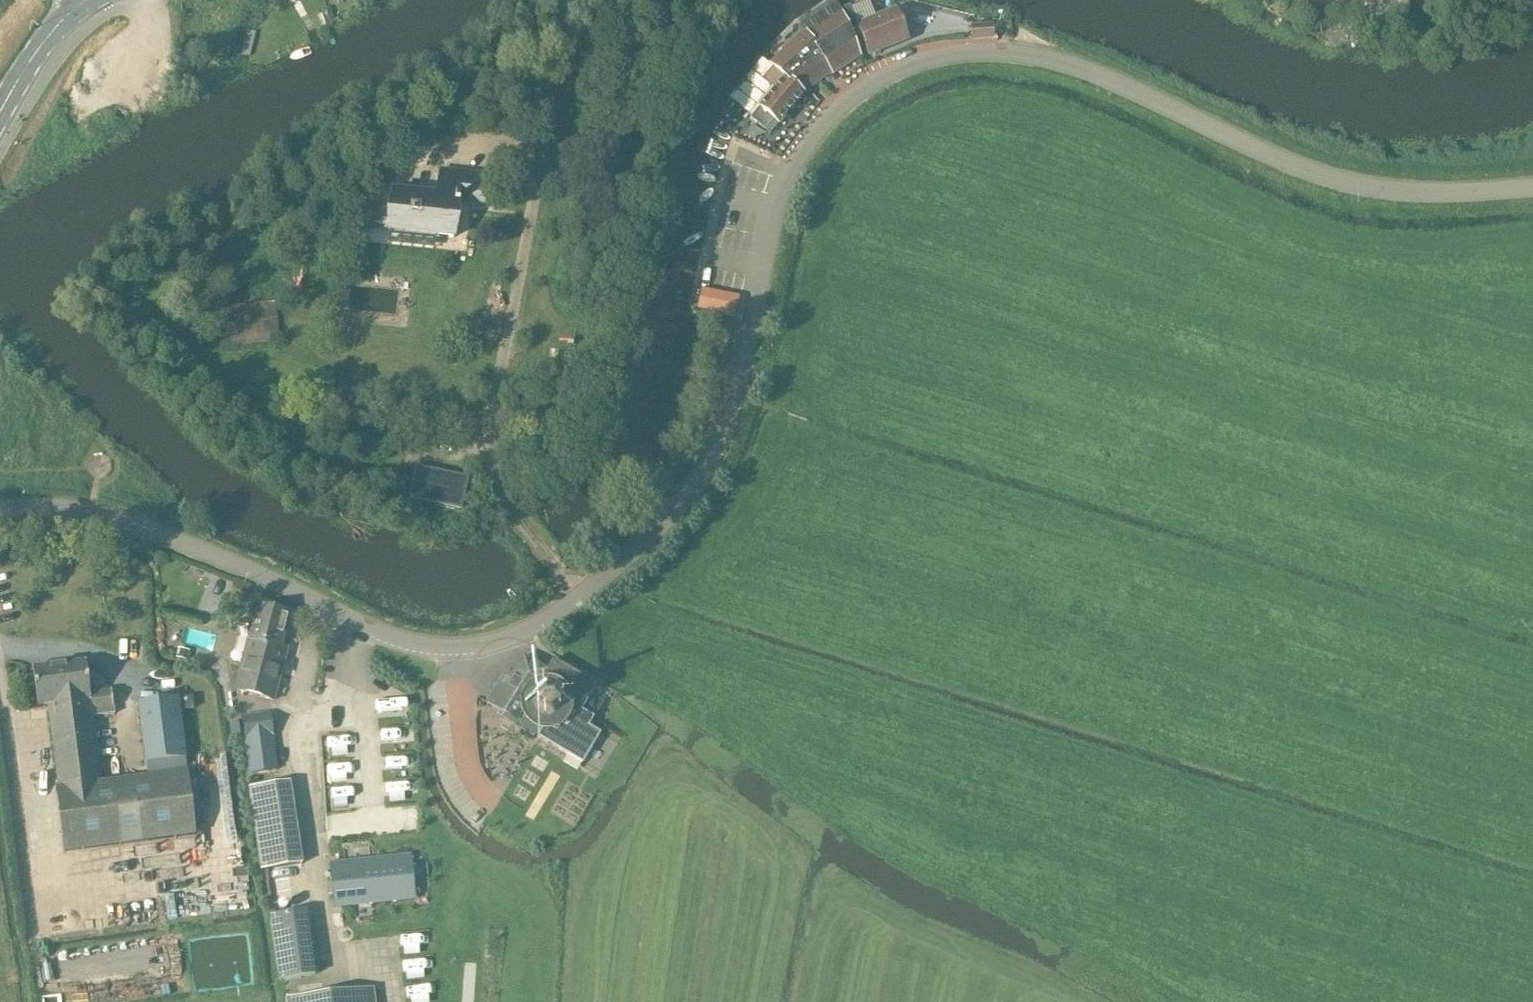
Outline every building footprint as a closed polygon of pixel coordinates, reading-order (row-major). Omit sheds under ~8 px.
[(851,9),(841,13),(841,14),(845,23),(848,31),(857,27),(856,26),(857,25),(851,9)] [(868,55),(907,39),(896,10),(857,25),(856,26),(857,27),(868,55)] [(761,55),(725,100),(749,119),(763,131),(772,120),(777,124),(803,95),(801,93),(831,73),(832,75),(859,57),(848,31),(845,23),(841,14),(807,36),(804,30),(770,63),(761,55)] [(972,39),(993,38),(992,26),(971,27),(972,39)] [(365,208),(363,221),(363,227),(388,230),(388,231),(453,237),(457,200),(488,204),(491,176),(441,171),(438,196),(392,191),(390,210),(365,208)] [(729,274),(726,289),(742,292),(745,277),(729,274)] [(740,296),(701,289),(696,309),(736,316),(740,296)] [(464,505),(471,476),(421,464),(414,494),(464,505)] [(234,583),(229,595),(243,600),(247,589),(234,583)] [(251,639),(280,647),(289,614),(259,606),(251,639)] [(248,638),(235,690),(273,700),(287,648),(280,647),(251,639),(250,638),(248,638)] [(174,649),(173,658),(185,660),(187,651),(174,649)] [(487,701),(486,703),(504,714),(503,716),(502,718),(536,738),(538,736),(559,749),(582,763),(600,733),(589,726),(594,718),(582,711),(586,704),(597,685),(554,659),(553,659),(547,670),(523,656),(512,675),(505,671),(494,689),(487,701)] [(85,661),(33,667),(37,707),(48,705),(59,788),(55,788),(63,852),(195,835),(177,698),(137,703),(147,777),(101,783),(95,741),(93,718),(92,717),(115,714),(112,690),(90,693),(85,661)] [(182,710),(193,709),(192,697),(180,698),(182,710)] [(583,710),(582,711),(594,718),(595,717),(598,711),(586,704),(583,710)] [(249,773),(278,770),(270,713),(242,717),(245,740),(249,773)] [(290,783),(250,789),(261,870),(301,864),(290,783)] [(410,855),(330,863),(335,907),(414,899),(410,855)] [(279,980),(315,975),(306,911),(270,916),(279,980)] [(370,989),(286,999),(287,1001),(372,1001),(370,989)]
